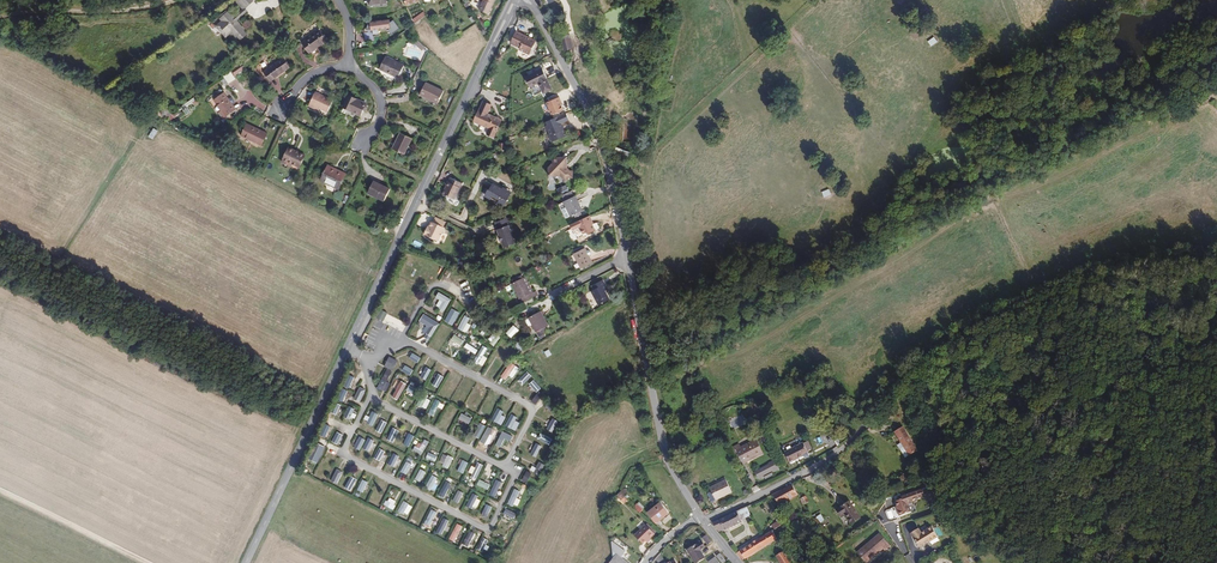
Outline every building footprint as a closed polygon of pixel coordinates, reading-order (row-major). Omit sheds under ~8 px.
[(243,11),(252,4),(252,3),(250,0),(241,0),(237,3),(243,11)] [(406,9),(427,0),(403,0),(406,9)] [(480,2),(487,5),(482,15),(489,19),(492,14),(494,15),(500,3),(494,0),(482,0),(480,2)] [(245,14),(243,11),(232,19),(234,22),(245,14)] [(424,11),(413,19),(415,22),(427,15),(424,11)] [(234,22),(232,19),(227,13),(226,14),(224,12),(219,16),(220,18),(219,18),(221,21),(217,24),(216,28),(221,35),(223,35),(228,32),(233,39),(235,37),(237,41),(242,37),(240,33),(242,32),(237,26),(238,25),(236,23),(235,23),(234,22)] [(388,23),(393,32),(400,28),(394,19),(388,23)] [(378,29),(388,29),(387,20),(366,20),(367,39),(373,39),(373,34),(378,34),(378,29)] [(318,33),(300,44),(306,55),(324,44),(318,33)] [(517,33),(511,44),(520,48),(519,50),(529,55),(535,41),(517,33)] [(934,36),(928,41),(932,46),(937,41),(934,36)] [(571,38),(562,40),(565,54),(570,53),(568,42),(572,42),(571,38)] [(422,52),(426,49),(416,41),(413,45),(422,52)] [(283,58),(259,75),(268,88),(292,70),(283,58)] [(401,71),(386,65),(381,77),(395,84),(401,71)] [(233,78),(242,71),(240,68),(231,74),(233,78)] [(542,69),(525,79),(529,87),(538,82),(544,93),(552,88),(546,78),(547,78),(542,69)] [(593,75),(589,77),(594,88),(598,86),(593,75)] [(443,91),(426,83),(420,94),(438,103),(443,91)] [(598,86),(594,88),(593,89),(598,100),(603,98),(598,86)] [(221,111),(226,117),(234,111),(230,106),(231,105),(223,94),(214,101),(221,111)] [(314,95),(309,106),(320,110),(327,114),(332,102),(314,95)] [(560,96),(546,102),(552,114),(565,109),(560,96)] [(194,98),(185,104),(188,107),(196,101),(194,98)] [(484,101),(474,121),(489,128),(487,132),(494,135),(502,118),(488,112),(491,105),(484,101)] [(366,112),(366,110),(350,102),(344,114),(361,122),(363,118),(364,118),(365,118),(367,118),(367,117),(368,115),(368,114),(367,113),(366,112)] [(181,113),(177,107),(171,110),(169,106),(163,110),(170,121),(181,113)] [(568,120),(565,113),(550,119),(551,123),(544,126),(548,134),(548,136),(550,141),(551,142),(564,136),(562,133),(561,129),(562,128),(560,123),(568,120)] [(267,134),(247,124),(241,135),(261,144),(267,134)] [(153,128),(150,137),(154,139),(158,129),(153,128)] [(412,139),(401,133),(393,149),(404,155),(412,139)] [(631,152),(616,147),(614,153),(629,158),(631,152)] [(299,169),(304,157),(288,150),(281,164),(287,166),(288,164),(299,169)] [(569,159),(555,160),(556,165),(551,171),(551,178),(562,177),(567,182),(571,177),(574,177),(574,171),(570,171),(567,169),(567,168),(569,167),(569,159)] [(329,167),(322,182),(338,189),(345,175),(329,167)] [(447,187),(443,195),(455,200),(462,184),(450,178),(449,182),(447,182),(445,186),(447,187)] [(390,189),(373,181),(368,192),(384,200),(390,189)] [(492,186),(486,197),(503,206),(509,195),(492,186)] [(830,189),(822,191),(824,197),(832,194),(830,189)] [(564,200),(575,195),(573,190),(562,195),(564,200)] [(565,202),(559,205),(566,218),(575,215),(576,217),(583,215),(581,212),(583,211),(576,196),(564,201),(565,202)] [(593,214),(581,220),(587,232),(591,231),(593,230),(594,232),(598,230),(596,223),(597,223),(593,214)] [(507,217),(495,222),(498,229),(497,229),(499,235),(501,242),(502,241),(504,247),(516,244),(509,225),(510,225),(507,217)] [(433,223),(430,229),(429,232),(428,231),(425,237),(440,243),(446,230),(433,223)] [(572,254),(580,270),(591,264),(584,249),(572,254)] [(512,284),(521,303),(537,295),(535,291),(529,294),(522,279),(512,284)] [(602,281),(591,287),(594,291),(590,293),(598,308),(609,302),(603,293),(607,291),(602,281)] [(451,299),(439,292),(436,298),(443,302),(448,304),(451,299)] [(444,312),(448,304),(443,302),(439,309),(444,312)] [(451,308),(444,321),(453,325),(460,313),(451,308)] [(383,321),(385,316),(387,313),(381,310),(379,313),(377,318),(383,321)] [(544,317),(541,312),(529,319),(537,334),(547,329),(541,319),(544,317)] [(440,322),(423,314),(419,322),(426,325),(429,327),(436,330),(440,322)] [(458,328),(463,331),(467,323),(470,318),(464,316),(458,328)] [(385,326),(374,320),(371,326),(382,332),(385,326)] [(518,330),(514,326),(507,334),(512,338),(518,330)] [(432,337),(436,330),(429,327),(426,334),(427,334),(432,337)] [(494,332),(488,340),(495,345),(501,336),(494,332)] [(464,340),(454,335),(452,340),(461,345),(464,340)] [(478,349),(467,343),(464,348),(476,354),(478,349)] [(482,345),(473,361),(479,364),(483,356),(487,348),(482,345)] [(507,354),(499,350),(496,356),(504,360),(507,354)] [(420,357),(412,352),(408,358),(417,363),(420,357)] [(389,356),(385,366),(392,369),(397,360),(389,356)] [(488,358),(483,356),(479,364),(483,366),(488,358)] [(501,377),(504,380),(508,375),(516,366),(512,363),(501,377)] [(413,370),(405,365),(402,371),(410,376),(413,370)] [(519,368),(516,366),(508,375),(512,378),(519,368)] [(426,367),(420,377),(426,380),(431,370),(426,367)] [(669,367),(660,372),(661,374),(662,376),(669,372),(669,368),(669,367)] [(386,380),(391,371),(386,369),(382,378),(386,380)] [(532,376),(527,372),(518,382),(523,386),(532,376)] [(437,373),(434,385),(439,387),(443,375),(437,373)] [(343,385),(350,388),(355,378),(349,374),(343,385)] [(382,379),(378,388),(382,390),(385,384),(388,386),(390,383),(382,379)] [(405,384),(396,379),(393,384),(402,390),(405,384)] [(534,380),(529,384),(536,392),(541,388),(534,380)] [(419,390),(409,385),(406,390),(416,396),(419,390)] [(465,389),(460,386),(454,396),(460,399),(465,389)] [(361,387),(354,398),(360,402),(367,390),(361,387)] [(341,402),(348,391),(343,388),(336,399),(341,402)] [(473,392),(467,404),(472,407),(479,395),(473,392)] [(421,408),(427,397),(422,394),(416,405),(421,408)] [(440,402),(435,399),(427,413),(432,416),(437,407),(440,402)] [(550,401),(545,406),(553,415),(558,410),(550,401)] [(335,415),(341,404),(336,402),(331,412),(335,415)] [(521,408),(515,406),(510,417),(514,419),(516,420),(521,408)] [(350,407),(344,417),(350,420),(355,410),(350,407)] [(499,407),(493,416),(499,419),(504,409),(499,407)] [(458,413),(448,408),(445,413),(455,418),(458,413)] [(750,410),(747,412),(753,425),(757,423),(750,410)] [(378,415),(372,412),(366,423),(372,426),(378,415)] [(469,424),(472,419),(462,413),(458,419),(469,424)] [(558,422),(552,419),(547,429),(552,432),(558,422)] [(387,423),(381,420),(375,431),(381,434),(387,423)] [(478,439),(485,426),(480,423),(474,436),(478,439)] [(326,425),(322,434),(327,436),(331,426),(326,425)] [(399,435),(387,429),(384,434),(396,440),(399,435)] [(487,429),(480,441),(485,444),(492,431),(487,429)] [(512,437),(502,431),(500,436),(505,438),(510,441),(512,437)] [(899,431),(890,436),(896,446),(893,449),(901,461),(913,453),(899,431)] [(338,444),(343,435),(338,432),(332,441),(338,444)] [(552,440),(540,433),(537,439),(549,445),(552,440)] [(414,437),(408,434),(402,444),(408,447),(414,437)] [(505,438),(500,436),(495,445),(500,448),(505,438)] [(359,451),(365,440),(360,437),(354,448),(359,451)] [(367,451),(373,441),(369,438),(363,449),(367,451)] [(920,441),(914,446),(917,451),(924,447),(920,441)] [(316,463),(325,446),(318,442),(309,459),(316,463)] [(741,446),(737,449),(746,466),(764,457),(757,442),(743,449),(741,446)] [(542,446),(536,443),(530,454),(535,457),(542,446)] [(805,446),(785,456),(790,465),(805,458),(805,456),(809,454),(805,446)] [(379,462),(385,452),(379,449),(374,459),(379,462)] [(737,449),(731,452),(740,470),(746,466),(737,449)] [(437,457),(428,453),(425,458),(434,463),(437,457)] [(388,464),(394,467),(400,457),(394,454),(388,464)] [(454,459),(448,456),(447,456),(444,463),(442,466),(448,470),(454,459)] [(468,459),(462,456),(456,466),(462,470),(468,459)] [(775,461),(755,469),(759,478),(779,469),(775,461)] [(411,465),(406,462),(400,472),(406,475),(411,465)] [(545,466),(539,462),(537,466),(535,468),(536,468),(533,472),(540,476),(545,466)] [(344,473),(337,469),(331,481),(337,484),(344,473)] [(427,473),(420,469),(414,480),(421,483),(427,473)] [(529,474),(525,472),(520,480),(524,482),(529,474)] [(438,478),(432,475),(425,487),(431,490),(438,478)] [(357,482),(346,476),(343,481),(355,487),(357,482)] [(369,483),(363,480),(357,490),(363,494),(369,483)] [(490,486),(480,480),(476,485),(487,491),(490,486)] [(502,483),(496,480),(491,490),(497,494),(502,483)] [(714,490),(710,493),(714,501),(734,491),(728,480),(713,487),(714,490)] [(452,485),(445,481),(437,495),(444,499),(452,485)] [(794,486),(773,496),(779,506),(799,496),(794,486)] [(465,491),(459,488),(451,503),(456,506),(465,491)] [(515,490),(507,504),(512,507),(513,504),(517,498),(520,492),(515,490)] [(625,490),(621,494),(625,498),(629,494),(625,490)] [(929,491),(921,493),(925,502),(932,500),(929,491)] [(620,493),(616,496),(623,504),(627,500),(625,498),(621,494),(620,493)] [(807,497),(801,500),(806,510),(812,507),(807,497)] [(905,500),(895,504),(896,509),(898,513),(897,514),(898,518),(911,514),(905,500)] [(388,502),(386,501),(384,505),(394,510),(396,506),(394,505),(388,502)] [(399,510),(409,515),(413,505),(403,501),(399,510)] [(493,508),(486,504),(480,515),(488,519),(493,508)] [(660,504),(647,513),(656,524),(668,515),(660,504)] [(850,504),(839,512),(843,518),(846,516),(853,526),(861,519),(850,504)] [(749,508),(738,513),(741,520),(752,515),(749,508)] [(423,512),(417,509),(411,519),(418,522),(423,512)] [(517,515),(506,509),(503,514),(505,515),(511,518),(514,520),(517,515)] [(432,510),(425,523),(430,526),(437,513),(432,510)] [(734,514),(715,524),(725,536),(728,534),(727,531),(743,525),(741,520),(738,513),(734,514)] [(781,520),(773,525),(776,531),(778,530),(784,526),(781,520)] [(462,527),(457,524),(448,540),(454,542),(462,527)] [(646,525),(635,535),(644,544),(650,538),(655,533),(646,525)] [(919,549),(937,538),(931,528),(921,534),(918,530),(910,535),(919,549)] [(475,534),(470,531),(462,544),(468,548),(472,540),(475,534)] [(775,531),(761,540),(766,548),(779,539),(775,531)] [(707,534),(703,538),(709,545),(712,541),(707,534)] [(878,534),(856,552),(864,562),(887,544),(878,534)] [(489,541),(483,538),(476,550),(482,553),(484,550),(486,545),(489,541)] [(612,542),(613,557),(621,562),(630,562),(623,556),(626,551),(613,540),(612,542)] [(761,540),(740,554),(746,561),(766,548),(761,540)] [(688,550),(697,562),(699,562),(706,558),(701,550),(702,549),(701,548),(704,546),(702,541),(688,550)] [(786,552),(778,559),(781,562),(793,562),(786,552)] [(717,556),(722,562),(725,561),(726,560),(721,553),(717,556)]
